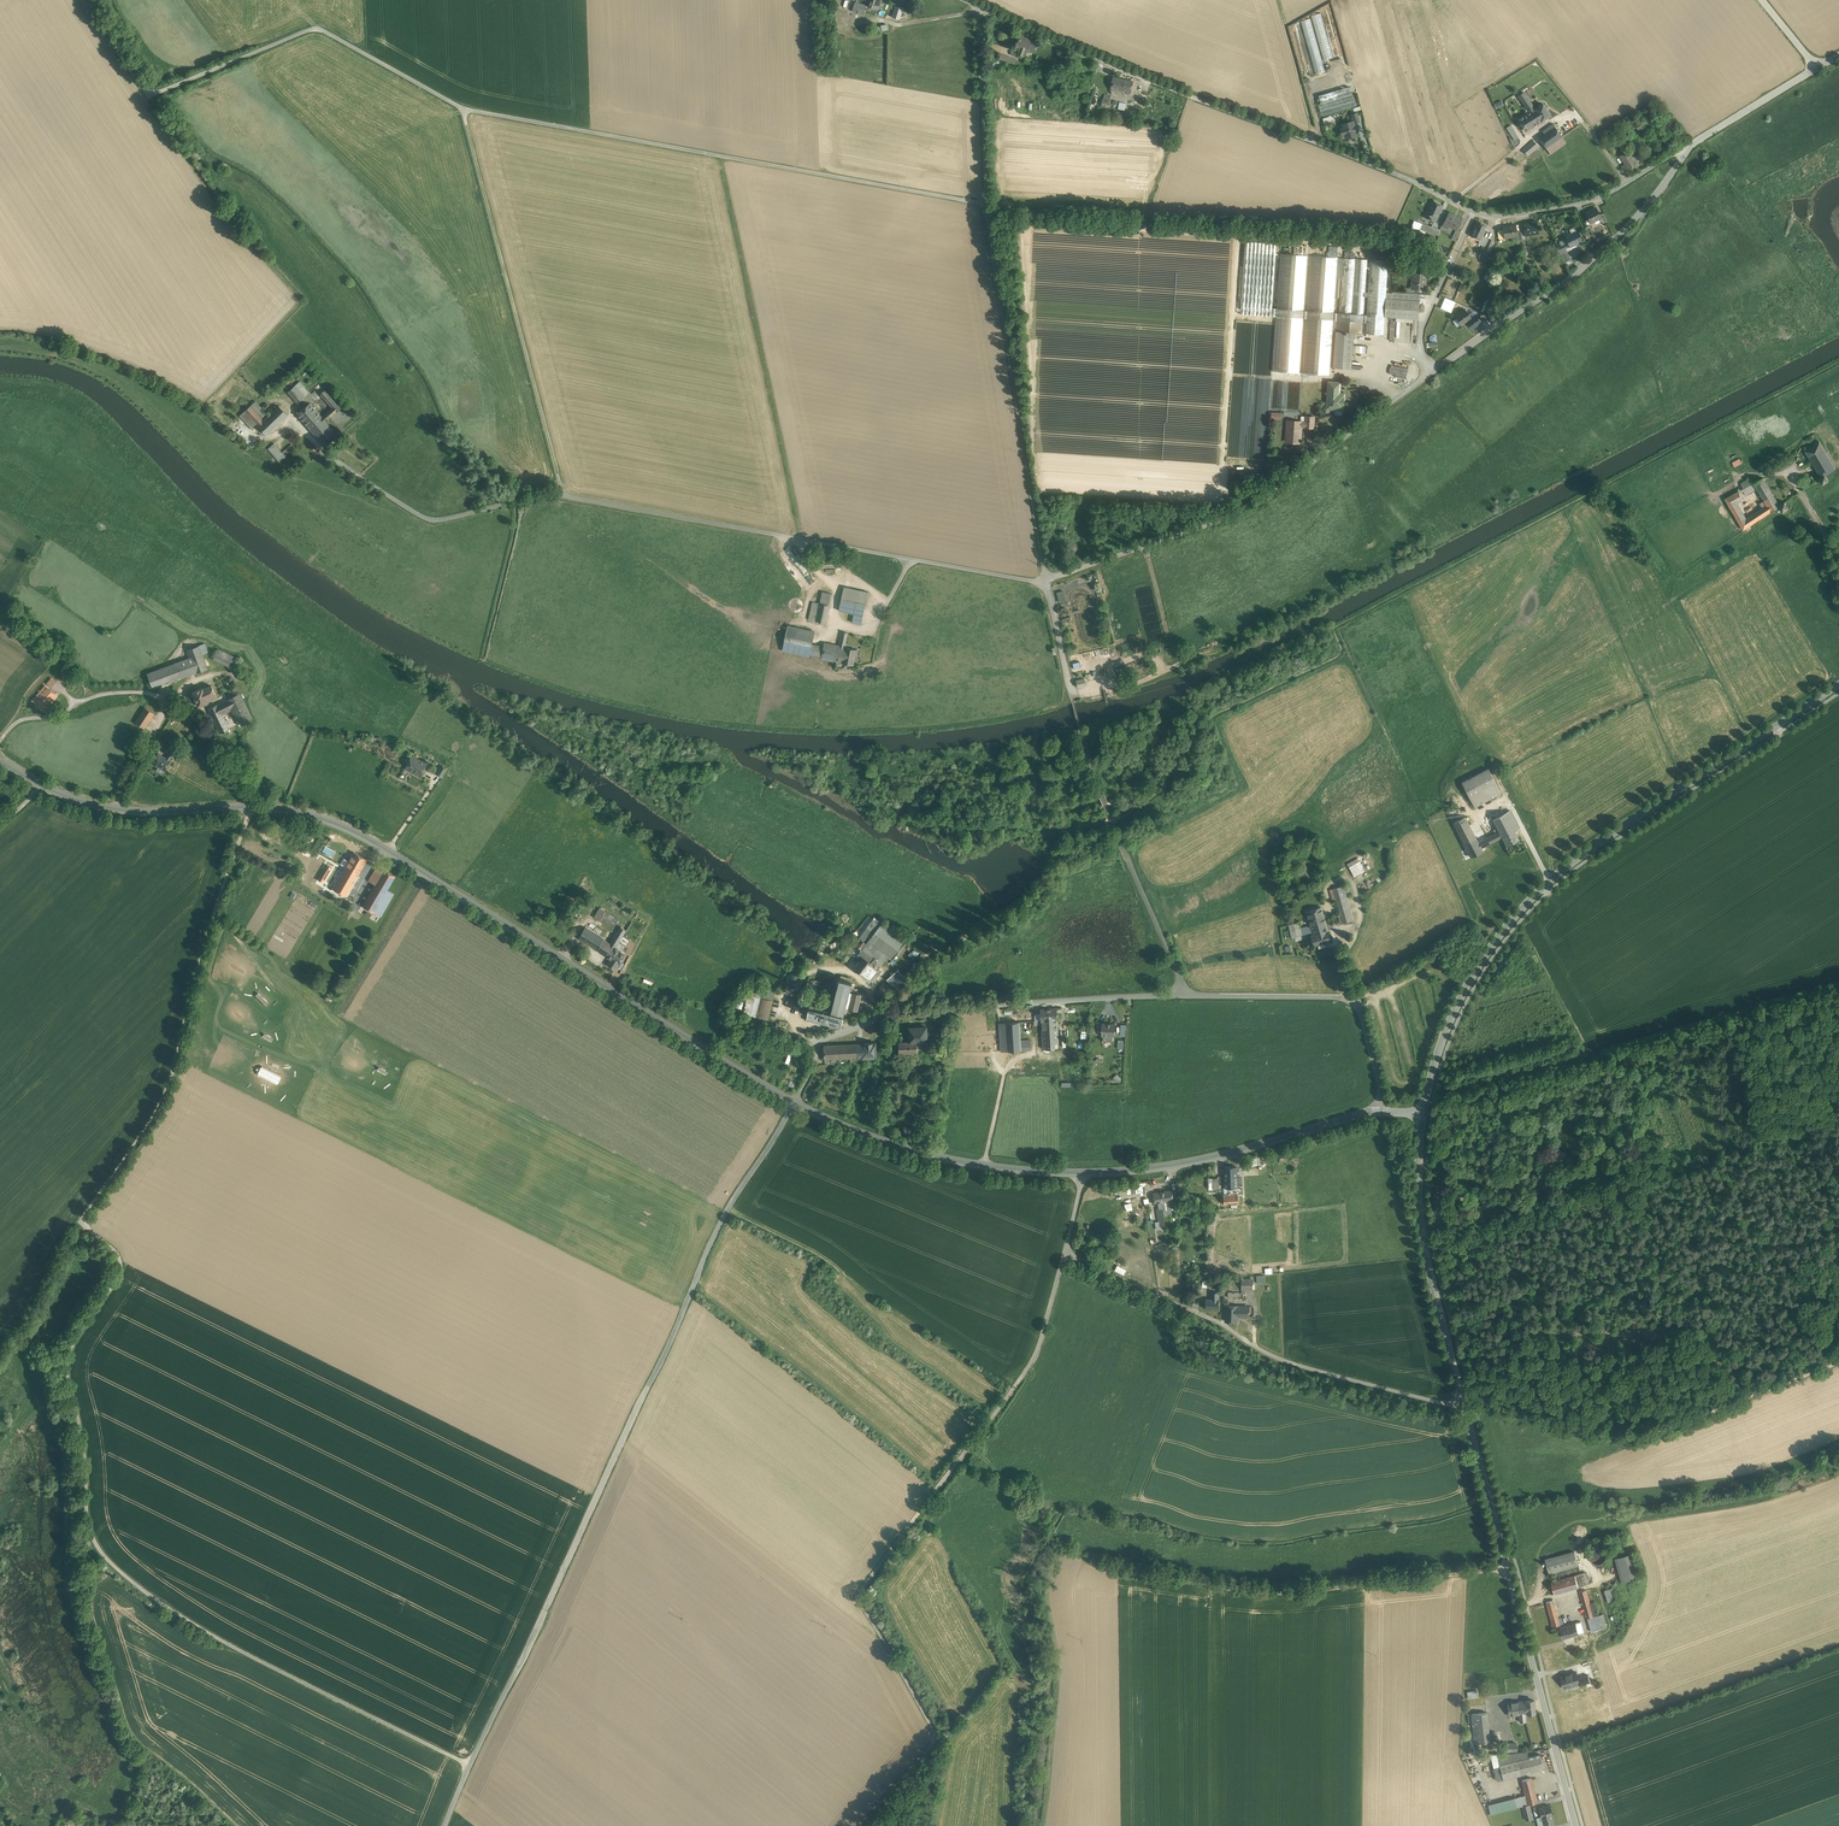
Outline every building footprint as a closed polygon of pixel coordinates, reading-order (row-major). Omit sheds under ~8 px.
[(867,4),(856,1),(855,2),(850,0),(846,0),(844,8),(864,14),(867,4)] [(892,17),(900,19),(903,7),(895,5),(892,17)] [(1344,54),(1331,8),(1322,10),(1335,57),(1344,54)] [(1333,57),(1321,13),(1311,16),(1324,60),(1333,57)] [(1325,72),(1310,19),(1301,21),(1316,75),(1325,72)] [(1314,75),(1299,24),(1290,27),(1304,78),(1314,75)] [(1039,42),(1019,35),(1015,45),(1021,48),(1018,55),(1023,56),(1025,49),(1028,50),(1035,53),(1039,42)] [(1018,60),(1001,54),(999,60),(1021,68),(1023,63),(1018,62),(1018,60)] [(1060,63),(1056,71),(1066,75),(1070,67),(1060,63)] [(1122,79),(1113,77),(1111,88),(1119,90),(1122,79)] [(1133,81),(1122,79),(1119,90),(1131,93),(1133,81)] [(1350,87),(1319,96),(1321,104),(1319,104),(1322,116),(1357,106),(1353,94),(1352,95),(1350,87)] [(1534,109),(1524,93),(1518,96),(1521,100),(1521,99),(1530,112),(1534,109)] [(1103,98),(1101,106),(1105,107),(1107,104),(1109,105),(1110,101),(1103,98)] [(1534,109),(1530,112),(1537,124),(1550,115),(1543,104),(1534,109)] [(1530,112),(1518,119),(1525,131),(1537,124),(1530,112)] [(1509,121),(1505,124),(1514,140),(1518,137),(1509,121)] [(1353,122),(1343,125),(1344,129),(1341,130),(1343,134),(1346,134),(1347,138),(1356,135),(1353,122)] [(1551,129),(1539,138),(1546,148),(1555,142),(1562,137),(1555,127),(1553,124),(1549,127),(1551,129)] [(1567,144),(1562,137),(1555,142),(1557,145),(1549,152),(1551,155),(1567,144)] [(1533,140),(1523,149),(1526,154),(1537,145),(1533,140)] [(1555,142),(1546,148),(1549,152),(1557,145),(1555,142)] [(1616,152),(1609,143),(1606,146),(1612,154),(1616,152)] [(1639,166),(1630,150),(1620,156),(1630,172),(1639,166)] [(1433,201),(1425,217),(1435,222),(1443,206),(1433,201)] [(1596,208),(1586,213),(1591,223),(1601,218),(1600,215),(1596,208)] [(1462,219),(1449,212),(1442,226),(1448,228),(1449,226),(1457,229),(1462,219)] [(1487,226),(1477,221),(1471,235),(1481,240),(1487,226)] [(1531,222),(1523,224),(1524,228),(1525,235),(1538,233),(1537,221),(1531,222)] [(1516,225),(1503,227),(1505,238),(1517,236),(1518,236),(1517,229),(1516,225)] [(1436,230),(1426,227),(1424,231),(1428,232),(1438,235),(1440,230),(1436,228),(1436,230)] [(1578,230),(1565,236),(1568,242),(1570,247),(1582,240),(1578,230)] [(1456,231),(1451,239),(1455,241),(1459,233),(1456,231)] [(1489,239),(1486,246),(1483,246),(1481,251),(1483,252),(1480,259),(1485,261),(1493,241),(1489,239)] [(1568,242),(1557,247),(1564,262),(1570,259),(1566,251),(1564,252),(1563,250),(1570,247),(1568,242)] [(1337,258),(1311,256),(1307,311),(1304,311),(1307,256),(1281,254),(1277,308),(1272,308),(1276,253),(1245,251),(1240,314),(1276,316),(1303,318),(1306,318),(1303,373),(1329,375),(1333,320),(1337,320),(1333,368),(1351,369),(1354,332),(1362,333),(1363,322),(1364,315),(1367,260),(1343,258),(1339,313),(1335,313),(1334,313),(1337,258)] [(1388,261),(1370,260),(1367,315),(1364,315),(1363,322),(1366,322),(1365,333),(1383,335),(1384,317),(1386,292),(1388,261)] [(1427,274),(1413,273),(1412,288),(1412,289),(1414,289),(1426,290),(1427,274)] [(1420,294),(1386,292),(1384,317),(1396,317),(1396,321),(1413,322),(1413,319),(1418,319),(1420,294)] [(1455,302),(1445,298),(1441,308),(1451,312),(1455,302)] [(1465,309),(1455,316),(1462,325),(1468,321),(1471,319),(1465,309)] [(1471,319),(1468,321),(1473,328),(1482,322),(1477,314),(1471,319)] [(1303,318),(1276,316),(1273,371),(1299,373),(1303,318)] [(300,381),(287,392),(297,403),(309,392),(300,381)] [(1340,382),(1329,382),(1327,408),(1343,409),(1344,394),(1339,393),(1340,382)] [(332,407),(321,416),(326,422),(327,423),(330,421),(328,419),(341,408),(325,390),(320,394),(332,407)] [(268,415),(255,401),(242,414),(255,428),(258,425),(267,435),(287,415),(279,405),(268,415)] [(321,416),(310,403),(297,414),(313,433),(326,422),(321,416)] [(1314,417),(1306,416),(1305,422),(1305,427),(1313,428),(1314,417)] [(1305,422),(1289,420),(1289,424),(1287,424),(1286,434),(1288,434),(1288,442),(1300,443),(1301,427),(1305,427),(1305,422)] [(326,422),(313,433),(324,446),(337,435),(327,423),(326,422)] [(1819,441),(1815,444),(1815,443),(1812,446),(1815,451),(1822,446),(1819,441)] [(286,449),(282,453),(274,443),(268,448),(279,461),(289,453),(286,449)] [(1812,446),(1805,450),(1821,478),(1820,478),(1823,484),(1828,480),(1825,475),(1835,469),(1822,446),(1815,451),(1812,446)] [(1740,459),(1732,463),(1735,467),(1742,463),(1740,459)] [(1751,478),(1741,483),(1744,488),(1754,483),(1751,478)] [(1744,488),(1743,489),(1746,495),(1758,489),(1761,495),(1770,489),(1764,478),(1754,483),(1744,488)] [(1785,502),(1781,504),(1780,503),(1779,504),(1771,490),(1770,489),(1761,495),(1765,501),(1771,511),(1779,506),(1783,512),(1789,508),(1785,502)] [(1763,507),(1746,518),(1737,502),(1743,499),(1739,491),(1725,499),(1743,530),(1771,511),(1765,501),(1760,503),(1763,507)] [(837,564),(823,564),(825,570),(826,573),(836,572),(836,569),(837,564)] [(851,588),(844,587),(841,600),(848,601),(851,588)] [(868,592),(851,588),(848,601),(865,605),(868,592)] [(820,603),(813,602),(809,619),(826,623),(830,605),(829,605),(832,594),(822,591),(820,603)] [(1063,591),(1058,593),(1060,602),(1066,601),(1063,591)] [(804,608),(805,606),(804,603),(803,601),(800,599),(798,599),(795,599),(793,601),(791,603),(791,606),(791,609),(793,611),(795,612),(798,613),(801,612),(803,611),(804,608)] [(848,601),(841,600),(839,610),(854,613),(852,622),(861,624),(865,605),(848,601)] [(1068,613),(1068,611),(1068,610),(1067,608),(1066,607),(1064,607),(1063,607),(1061,608),(1060,610),(1060,611),(1060,613),(1061,614),(1063,615),(1064,615),(1066,615),(1067,614),(1068,613)] [(815,631),(788,625),(783,650),(809,656),(810,653),(822,656),(824,646),(812,644),(815,631)] [(839,645),(824,642),(822,656),(822,658),(842,662),(846,647),(845,647),(848,633),(842,631),(839,645)] [(205,644),(186,650),(189,658),(176,663),(181,677),(195,672),(195,673),(208,669),(202,654),(208,652),(205,644)] [(856,649),(846,647),(842,662),(853,665),(856,649)] [(238,658),(217,649),(213,659),(233,668),(238,658)] [(176,663),(147,673),(152,688),(181,677),(176,663)] [(1084,679),(1077,680),(1078,687),(1086,685),(1084,679)] [(45,685),(32,700),(44,711),(57,695),(45,685)] [(211,685),(204,688),(204,687),(202,688),(192,692),(198,706),(203,704),(203,705),(205,705),(208,704),(208,702),(208,701),(217,698),(211,685)] [(240,693),(208,708),(220,733),(230,729),(222,713),(230,709),(238,724),(252,717),(240,693)] [(145,707),(135,722),(144,728),(154,713),(145,707)] [(166,758),(158,754),(153,763),(165,769),(169,760),(171,756),(168,754),(166,758)] [(426,764),(411,756),(405,768),(421,776),(426,764)] [(441,765),(435,773),(442,777),(447,769),(441,765)] [(1489,769),(1462,783),(1475,807),(1501,793),(1489,769)] [(1510,810),(1493,819),(1500,831),(1478,842),(1481,848),(1503,837),(1514,831),(1519,828),(1510,810)] [(1478,842),(1465,816),(1453,823),(1471,858),(1483,851),(1481,848),(1478,842)] [(1514,831),(1503,837),(1507,846),(1519,839),(1514,831)] [(354,851),(344,868),(358,876),(367,859),(354,851)] [(1358,857),(1347,863),(1354,876),(1365,870),(1358,857)] [(327,864),(318,879),(323,882),(331,867),(327,864)] [(377,865),(369,881),(375,884),(383,870),(383,869),(384,869),(377,865)] [(358,876),(344,868),(332,888),(346,896),(358,876)] [(375,884),(363,905),(362,906),(374,913),(381,900),(386,892),(395,876),(384,869),(383,869),(383,870),(375,884)] [(1339,874),(1330,878),(1332,882),(1341,878),(1339,874)] [(1345,885),(1334,888),(1337,900),(1346,898),(1349,897),(1345,885)] [(381,900),(387,904),(392,896),(386,892),(381,900)] [(1346,898),(1337,900),(1343,923),(1352,920),(1346,898)] [(381,900),(374,913),(380,916),(387,904),(381,900)] [(1321,907),(1306,911),(1310,925),(1311,925),(1313,932),(1313,935),(1328,931),(1326,924),(1321,907)] [(605,911),(600,908),(595,918),(600,920),(601,920),(605,911)] [(620,919),(605,911),(601,920),(609,925),(610,924),(615,927),(620,919)] [(881,924),(873,919),(859,938),(866,943),(859,953),(858,953),(859,953),(868,960),(865,965),(860,972),(870,980),(875,973),(879,968),(888,956),(893,959),(906,941),(907,941),(906,941),(882,923),(882,922),(881,922),(881,923),(881,924)] [(1299,922),(1289,924),(1292,937),(1313,932),(1311,925),(1310,925),(1300,928),(1299,922)] [(592,925),(590,924),(587,929),(594,934),(597,928),(592,925)] [(621,927),(611,943),(615,946),(616,947),(626,930),(621,927)] [(594,934),(587,929),(581,939),(597,950),(607,957),(615,946),(611,943),(604,939),(594,934)] [(1313,935),(1311,935),(1314,946),(1331,941),(1328,931),(1313,935)] [(855,949),(845,942),(836,954),(844,960),(848,954),(850,955),(855,949)] [(615,946),(607,957),(612,960),(609,965),(616,969),(619,964),(626,954),(616,947),(615,946)] [(911,952),(916,956),(920,951),(915,947),(911,952)] [(896,969),(886,979),(895,988),(906,978),(896,969)] [(800,974),(791,972),(788,982),(797,984),(800,974)] [(838,985),(831,983),(831,985),(826,984),(825,987),(815,984),(813,994),(829,998),(828,1005),(810,1001),(807,1015),(841,1024),(846,1007),(857,1009),(860,994),(850,992),(852,982),(840,979),(838,985)] [(762,997),(756,1016),(768,1019),(773,1000),(762,997)] [(1057,1008),(1040,1009),(1041,1020),(1041,1021),(1042,1021),(1057,1020),(1057,1008)] [(430,1020),(435,1011),(431,1009),(427,1018),(430,1020)] [(1057,1020),(1042,1021),(1042,1025),(1044,1048),(1058,1047),(1057,1020)] [(1019,1022),(999,1023),(1001,1051),(1021,1050),(1021,1042),(1019,1022)] [(1115,1024),(1102,1023),(1101,1036),(1103,1036),(1103,1039),(1102,1039),(1102,1040),(1103,1040),(1103,1041),(1112,1041),(1113,1036),(1114,1036),(1115,1024)] [(927,1027),(909,1028),(910,1041),(911,1052),(917,1052),(917,1047),(927,1046),(927,1041),(927,1027)] [(910,1041),(899,1042),(899,1053),(911,1052),(910,1041)] [(1030,1041),(1021,1042),(1021,1050),(1031,1049),(1030,1041)] [(874,1042),(865,1043),(863,1043),(864,1057),(864,1059),(875,1058),(875,1057),(876,1057),(876,1053),(876,1050),(876,1049),(876,1047),(876,1046),(876,1043),(874,1043),(874,1042)] [(899,1042),(890,1042),(891,1053),(899,1053),(899,1042)] [(863,1043),(834,1045),(835,1058),(850,1058),(864,1057),(863,1043)] [(834,1045),(824,1045),(825,1059),(835,1058),(834,1045)] [(1071,1076),(1080,1076),(1080,1074),(1081,1074),(1081,1068),(1064,1068),(1064,1072),(1071,1072),(1071,1076)] [(869,1071),(864,1070),(860,1082),(865,1084),(869,1071)] [(1118,1073),(1113,1076),(1117,1082),(1122,1079),(1118,1073)] [(723,1131),(719,1140),(739,1150),(743,1141),(723,1131)] [(1247,1165),(1266,1164),(1266,1156),(1247,1157),(1247,1165)] [(1237,1166),(1224,1167),(1225,1177),(1237,1176),(1237,1166)] [(1237,1176),(1225,1177),(1225,1187),(1232,1187),(1232,1194),(1238,1194),(1237,1176)] [(1219,1188),(1218,1177),(1208,1177),(1208,1189),(1219,1188)] [(1171,1190),(1162,1192),(1164,1215),(1165,1219),(1171,1218),(1169,1209),(1167,1209),(1166,1201),(1173,1200),(1171,1190)] [(1162,1192),(1154,1193),(1155,1198),(1152,1198),(1153,1203),(1158,1202),(1159,1208),(1157,1208),(1158,1216),(1164,1215),(1162,1192)] [(1232,1194),(1223,1195),(1224,1204),(1238,1204),(1238,1194),(1232,1194)] [(1252,1279),(1242,1279),(1242,1285),(1242,1293),(1245,1294),(1245,1289),(1252,1289),(1252,1279)] [(1219,1292),(1211,1292),(1211,1299),(1205,1299),(1205,1308),(1219,1308),(1219,1299),(1219,1292)] [(1237,1305),(1227,1305),(1226,1321),(1236,1321),(1237,1315),(1237,1306),(1237,1305)] [(1249,1306),(1237,1306),(1237,1315),(1241,1315),(1242,1317),(1246,1317),(1247,1316),(1249,1316),(1249,1306)] [(1606,1559),(1606,1556),(1605,1553),(1604,1551),(1601,1549),(1598,1548),(1595,1549),(1592,1551),(1590,1553),(1590,1556),(1590,1560),(1592,1562),(1595,1564),(1598,1564),(1601,1564),(1604,1562),(1606,1559)] [(1574,1551),(1545,1559),(1549,1573),(1578,1565),(1574,1551)] [(1634,1553),(1615,1558),(1622,1582),(1640,1576),(1634,1553)] [(1585,1572),(1575,1575),(1578,1587),(1589,1584),(1585,1572)] [(1575,1575),(1552,1582),(1555,1594),(1578,1587),(1575,1575)] [(1604,1590),(1608,1602),(1617,1599),(1613,1587),(1604,1590)] [(1594,1616),(1586,1590),(1580,1592),(1587,1618),(1597,1616),(1597,1615),(1594,1616)] [(1554,1600),(1546,1602),(1553,1627),(1560,1625),(1554,1600)] [(1597,1616),(1601,1629),(1607,1627),(1603,1614),(1597,1616)] [(1576,1623),(1561,1627),(1564,1638),(1576,1634),(1578,1634),(1576,1623)] [(1576,1634),(1564,1638),(1566,1644),(1578,1640),(1576,1634)] [(1576,1672),(1561,1676),(1565,1688),(1566,1688),(1568,1689),(1570,1688),(1571,1686),(1579,1684),(1580,1684),(1578,1678),(1576,1672)] [(1588,1675),(1578,1678),(1580,1684),(1579,1684),(1580,1685),(1591,1682),(1588,1675)] [(1534,1700),(1526,1701),(1527,1713),(1535,1713),(1534,1700)] [(1526,1701),(1514,1702),(1513,1701),(1510,1701),(1509,1703),(1508,1703),(1509,1715),(1519,1714),(1525,1713),(1527,1713),(1526,1701)] [(1487,1712),(1472,1714),(1475,1744),(1490,1742),(1487,1712)] [(1523,1759),(1521,1751),(1515,1752),(1517,1760),(1500,1765),(1503,1779),(1544,1768),(1540,1754),(1523,1759)] [(1531,1778),(1522,1780),(1526,1795),(1524,1795),(1526,1805),(1528,1804),(1538,1802),(1531,1778)] [(1526,1805),(1522,1805),(1526,1820),(1532,1819),(1528,1804),(1526,1805)] [(1539,1808),(1541,1816),(1542,1816),(1544,1825),(1548,1825),(1554,1824),(1551,1814),(1552,1814),(1550,1805),(1539,1808)]
